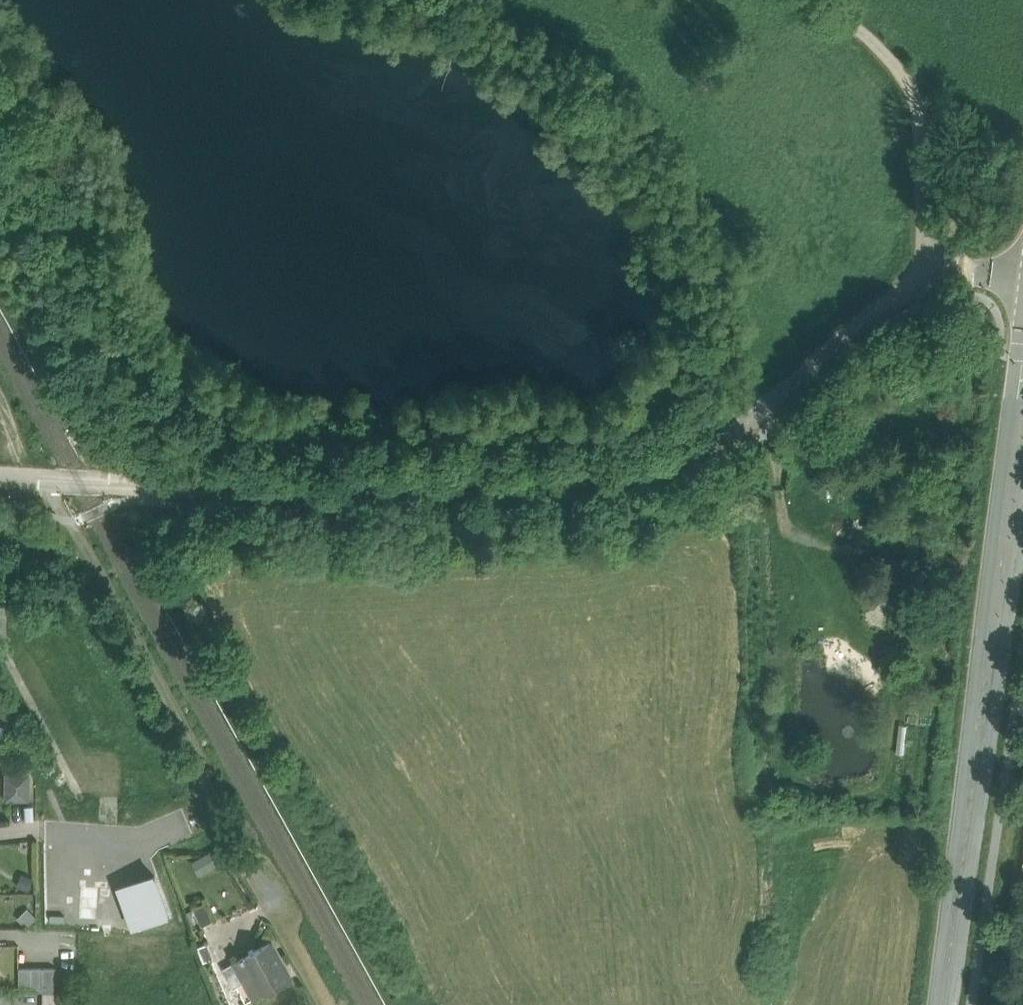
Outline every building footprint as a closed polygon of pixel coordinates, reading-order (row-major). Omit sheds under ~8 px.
[(28,774),(8,774),(8,798),(28,799),(28,774)] [(114,878),(83,876),(81,921),(112,923),(114,878)] [(205,901),(194,907),(201,923),(213,918),(205,901)] [(270,941),(242,957),(225,966),(247,1003),(263,994),(264,995),(291,979),(270,941)] [(55,967),(19,967),(19,991),(43,991),(55,991),(55,967)] [(43,991),(43,1004),(67,1004),(67,991),(55,991),(43,991)]
